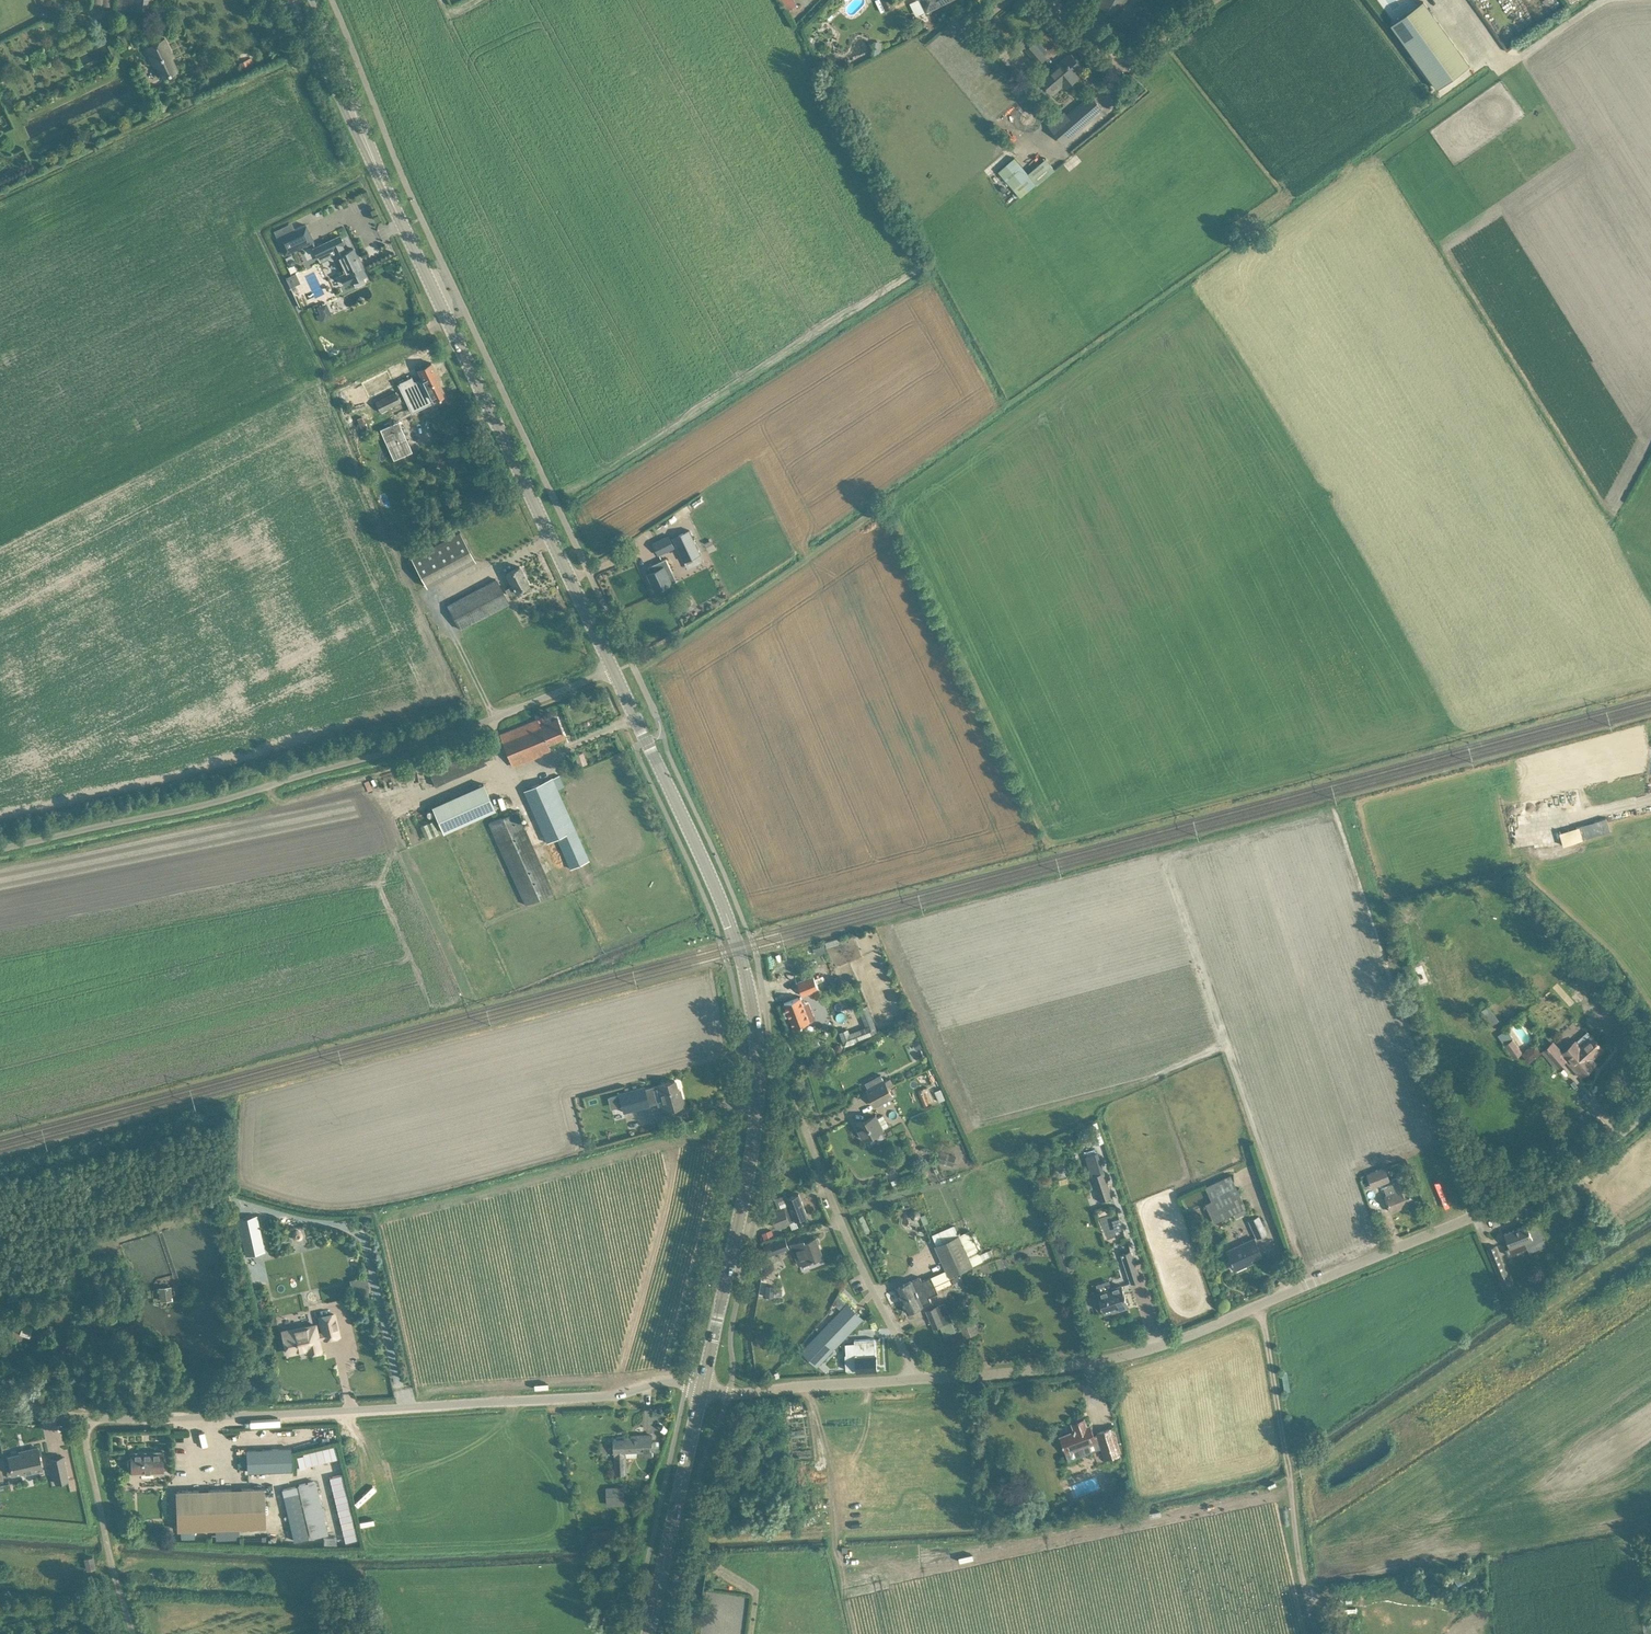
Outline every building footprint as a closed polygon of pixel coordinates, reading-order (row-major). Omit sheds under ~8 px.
[(117,7),(132,9),(152,11),(153,1),(153,0),(117,0),(117,7)] [(885,11),(895,6),(892,0),(880,0),(885,11)] [(925,12),(948,0),(949,0),(920,0),(925,12)] [(1097,6),(1115,18),(1127,0),(1101,0),(1097,6)] [(1391,24),(1398,33),(1437,88),(1469,65),(1423,1),(1391,24)] [(1061,27),(1056,31),(1062,37),(1067,32),(1061,27)] [(145,47),(150,57),(154,66),(156,65),(162,78),(178,70),(170,54),(172,54),(165,38),(145,47)] [(1035,44),(1026,51),(1038,65),(1046,57),(1035,44)] [(1071,53),(1062,60),(1041,78),(1053,92),(1062,84),(1065,88),(1068,85),(1076,78),(1073,75),(1082,67),(1071,53)] [(1090,96),(1067,116),(1064,112),(1048,126),(1064,143),(1102,109),(1090,96)] [(1014,157),(999,171),(1003,177),(1021,197),(1037,183),(1054,170),(1044,159),(1028,173),(1019,163),(1014,157)] [(314,242),(306,226),(277,238),(286,256),(314,242)] [(317,257),(334,249),(346,273),(341,276),(345,285),(355,281),(357,286),(364,282),(362,277),(366,276),(354,249),(346,253),(342,245),(344,244),(340,236),(313,248),(317,257)] [(411,402),(414,407),(414,408),(421,405),(433,399),(434,400),(435,399),(445,395),(430,363),(420,368),(419,369),(424,381),(420,382),(422,387),(415,389),(410,378),(400,382),(409,403),(411,402)] [(415,525),(410,528),(413,534),(428,526),(422,515),(412,520),(415,525)] [(684,532),(673,537),(684,561),(688,559),(700,553),(689,529),(684,532)] [(460,531),(411,558),(428,589),(448,578),(476,562),(460,531)] [(669,535),(653,543),(659,555),(675,547),(670,535),(669,535)] [(666,558),(659,562),(649,566),(651,572),(648,573),(656,590),(672,583),(665,570),(670,567),(666,558)] [(508,595),(529,584),(520,566),(506,574),(512,585),(505,589),(508,595)] [(496,579),(448,605),(461,629),(509,603),(496,579)] [(500,734),(504,744),(512,766),(533,758),(543,753),(542,751),(549,748),(547,743),(565,736),(558,719),(546,723),(544,717),(500,734)] [(583,752),(575,755),(579,765),(587,762),(583,752)] [(547,842),(557,838),(571,869),(589,860),(575,830),(557,789),(564,786),(559,775),(524,791),(547,842)] [(444,832),(494,810),(483,784),(432,806),(444,832)] [(508,807),(512,805),(507,795),(503,797),(508,807)] [(516,810),(488,823),(525,905),(553,892),(516,810)] [(1583,840),(1610,831),(1606,818),(1579,826),(1583,840)] [(1583,840),(1579,826),(1578,825),(1558,831),(1563,846),(1583,840)] [(824,941),(825,944),(826,946),(839,943),(838,937),(837,937),(824,941)] [(827,951),(826,946),(825,944),(812,947),(814,954),(827,951)] [(783,966),(794,963),(792,956),(781,958),(783,966)] [(819,988),(813,976),(797,983),(802,995),(813,991),(817,1000),(823,997),(819,988)] [(1554,984),(1542,995),(1548,1002),(1554,996),(1563,1006),(1569,1001),(1554,984)] [(795,999),(784,1003),(794,1027),(804,1023),(810,1021),(816,1018),(809,1001),(804,1004),(801,996),(795,999)] [(860,1041),(875,1034),(872,1028),(857,1034),(860,1041)] [(1497,1035),(1514,1058),(1522,1052),(1506,1029),(1497,1035)] [(1597,1041),(1596,1039),(1595,1040),(1591,1035),(1580,1046),(1576,1041),(1562,1053),(1553,1043),(1543,1051),(1557,1066),(1566,1058),(1581,1075),(1590,1067),(1585,1062),(1590,1058),(1590,1059),(1602,1048),(1597,1041)] [(1542,1053),(1535,1043),(1522,1052),(1529,1062),(1542,1053)] [(881,1075),(866,1083),(869,1089),(877,1085),(884,1081),(881,1075)] [(889,1088),(894,1085),(890,1078),(885,1081),(889,1088)] [(675,1080),(664,1083),(657,1085),(644,1088),(644,1086),(618,1092),(623,1111),(657,1103),(659,1109),(663,1108),(664,1110),(683,1105),(681,1094),(679,1095),(675,1080)] [(884,1081),(877,1085),(869,1089),(867,1090),(875,1105),(893,1096),(889,1088),(885,1081),(884,1081)] [(938,1086),(927,1091),(931,1100),(942,1096),(938,1086)] [(892,1111),(887,1113),(892,1124),(897,1122),(892,1111)] [(876,1115),(857,1125),(864,1139),(865,1138),(868,1140),(874,1137),(874,1134),(883,1129),(882,1128),(888,1125),(883,1115),(877,1118),(876,1115)] [(1084,1129),(1076,1132),(1080,1144),(1088,1141),(1084,1129)] [(941,1151),(938,1161),(953,1165),(956,1155),(941,1151)] [(1384,1166),(1366,1173),(1371,1187),(1390,1180),(1384,1166)] [(1104,1172),(1092,1176),(1100,1201),(1112,1197),(1104,1172)] [(1248,1212),(1236,1185),(1231,1175),(1205,1186),(1212,1200),(1205,1203),(1214,1222),(1234,1213),(1236,1218),(1248,1212)] [(1393,1183),(1383,1187),(1386,1195),(1385,1196),(1387,1201),(1391,1211),(1400,1208),(1399,1206),(1402,1205),(1403,1206),(1414,1202),(1410,1192),(1407,1187),(1402,1175),(1391,1179),(1393,1183)] [(779,1209),(771,1212),(777,1227),(784,1225),(790,1222),(790,1221),(796,1219),(796,1220),(797,1219),(808,1215),(802,1200),(799,1194),(788,1198),(786,1194),(775,1198),(779,1209)] [(911,1211),(910,1214),(911,1216),(913,1218),(915,1219),(918,1218),(920,1216),(920,1214),(920,1211),(918,1210),(915,1209),(913,1210),(911,1211)] [(245,1254),(264,1250),(257,1215),(237,1219),(245,1254)] [(1267,1233),(1258,1215),(1249,1220),(1257,1238),(1267,1233)] [(1533,1237),(1531,1234),(1527,1224),(1504,1233),(1510,1247),(1506,1248),(1508,1255),(1527,1247),(1525,1241),(1533,1237)] [(954,1225),(932,1236),(937,1246),(959,1236),(954,1225)] [(294,1231),(293,1234),(294,1236),(295,1238),(298,1239),(300,1238),(302,1236),(303,1234),(302,1231),(300,1230),(298,1229),(295,1230),(294,1231)] [(772,1229),(762,1233),(764,1239),(774,1235),(772,1229)] [(969,1231),(959,1236),(973,1265),(983,1260),(969,1231)] [(937,1246),(935,1247),(946,1269),(949,1276),(973,1265),(959,1236),(937,1246)] [(768,1255),(789,1248),(785,1237),(764,1245),(768,1255)] [(823,1255),(822,1253),(816,1237),(805,1242),(804,1239),(791,1244),(799,1264),(823,1255)] [(1262,1254),(1257,1244),(1254,1238),(1227,1250),(1232,1260),(1231,1261),(1232,1263),(1233,1262),(1236,1269),(1248,1264),(1246,1260),(1251,1258),(1251,1259),(1262,1254)] [(1503,1288),(1512,1284),(1496,1246),(1488,1249),(1503,1288)] [(1131,1250),(1121,1253),(1131,1284),(1141,1280),(1131,1250)] [(959,1275),(953,1279),(959,1286),(964,1281),(959,1275)] [(906,1283),(896,1287),(902,1300),(935,1286),(931,1276),(922,1281),(920,1277),(912,1280),(906,1283)] [(765,1297),(773,1298),(774,1286),(766,1285),(765,1297)] [(1100,1296),(1094,1298),(1097,1308),(1103,1306),(1105,1311),(1117,1307),(1118,1309),(1128,1305),(1127,1303),(1130,1302),(1127,1296),(1125,1297),(1125,1295),(1126,1295),(1125,1293),(1124,1293),(1121,1285),(1098,1293),(1100,1296)] [(935,1286),(902,1300),(907,1312),(923,1305),(923,1304),(931,1301),(929,1296),(938,1292),(935,1286)] [(171,1287),(159,1288),(160,1301),(172,1299),(171,1287)] [(817,1366),(863,1318),(847,1303),(802,1351),(817,1366)] [(956,1331),(952,1320),(944,1303),(926,1311),(934,1328),(939,1325),(944,1336),(956,1331)] [(339,1335),(336,1324),(334,1314),(320,1317),(323,1333),(317,1334),(315,1324),(283,1332),(287,1352),(300,1350),(299,1348),(305,1347),(306,1348),(308,1348),(309,1352),(320,1349),(318,1338),(324,1336),(325,1338),(339,1335)] [(970,1317),(959,1321),(966,1338),(977,1333),(970,1317)] [(23,1324),(20,1334),(30,1337),(33,1327),(23,1324)] [(846,1354),(845,1354),(846,1369),(856,1369),(856,1371),(877,1370),(876,1354),(875,1338),(854,1339),(855,1342),(855,1353),(846,1354)] [(666,1413),(662,1418),(672,1426),(676,1421),(666,1413)] [(1119,1455),(1114,1440),(1110,1429),(1098,1434),(1098,1435),(1094,1437),(1090,1425),(1087,1426),(1084,1419),(1076,1422),(1078,1430),(1075,1431),(1075,1429),(1072,1430),(1073,1431),(1059,1436),(1062,1443),(1061,1444),(1062,1446),(1063,1445),(1068,1461),(1102,1448),(1107,1460),(1119,1455)] [(642,1437),(614,1439),(616,1474),(627,1473),(626,1457),(639,1456),(653,1455),(652,1435),(642,1435),(642,1437)] [(339,1455),(345,1454),(343,1441),(336,1442),(339,1455)] [(18,1453),(8,1455),(12,1473),(24,1471),(24,1468),(31,1467),(32,1471),(42,1469),(38,1447),(25,1449),(25,1451),(18,1453)] [(326,1447),(306,1449),(307,1463),(328,1461),(326,1447)] [(291,1470),(291,1459),(291,1448),(247,1450),(248,1471),(291,1470)] [(144,1452),(131,1452),(131,1459),(128,1459),(129,1466),(131,1466),(132,1473),(141,1472),(141,1471),(153,1471),(153,1472),(163,1472),(162,1451),(149,1452),(144,1453),(144,1452)] [(63,1456),(50,1459),(55,1483),(68,1480),(63,1456)] [(343,1471),(349,1470),(347,1457),(341,1458),(343,1471)] [(350,1472),(344,1474),(347,1487),(353,1485),(350,1472)] [(307,1479),(309,1486),(321,1483),(320,1476),(307,1479)] [(323,1490),(317,1492),(316,1485),(309,1487),(318,1529),(334,1526),(330,1508),(327,1508),(323,1490)] [(622,1485),(613,1486),(615,1506),(624,1505),(622,1485)] [(264,1487),(176,1490),(178,1530),(265,1527),(264,1487)] [(354,1487),(347,1489),(351,1502),(357,1500),(354,1487)] [(355,1518),(361,1517),(357,1503),(352,1504),(355,1518)] [(595,1543),(612,1542),(611,1530),(594,1531),(595,1543)] [(93,1556),(84,1558),(87,1569),(95,1567),(93,1556)]
